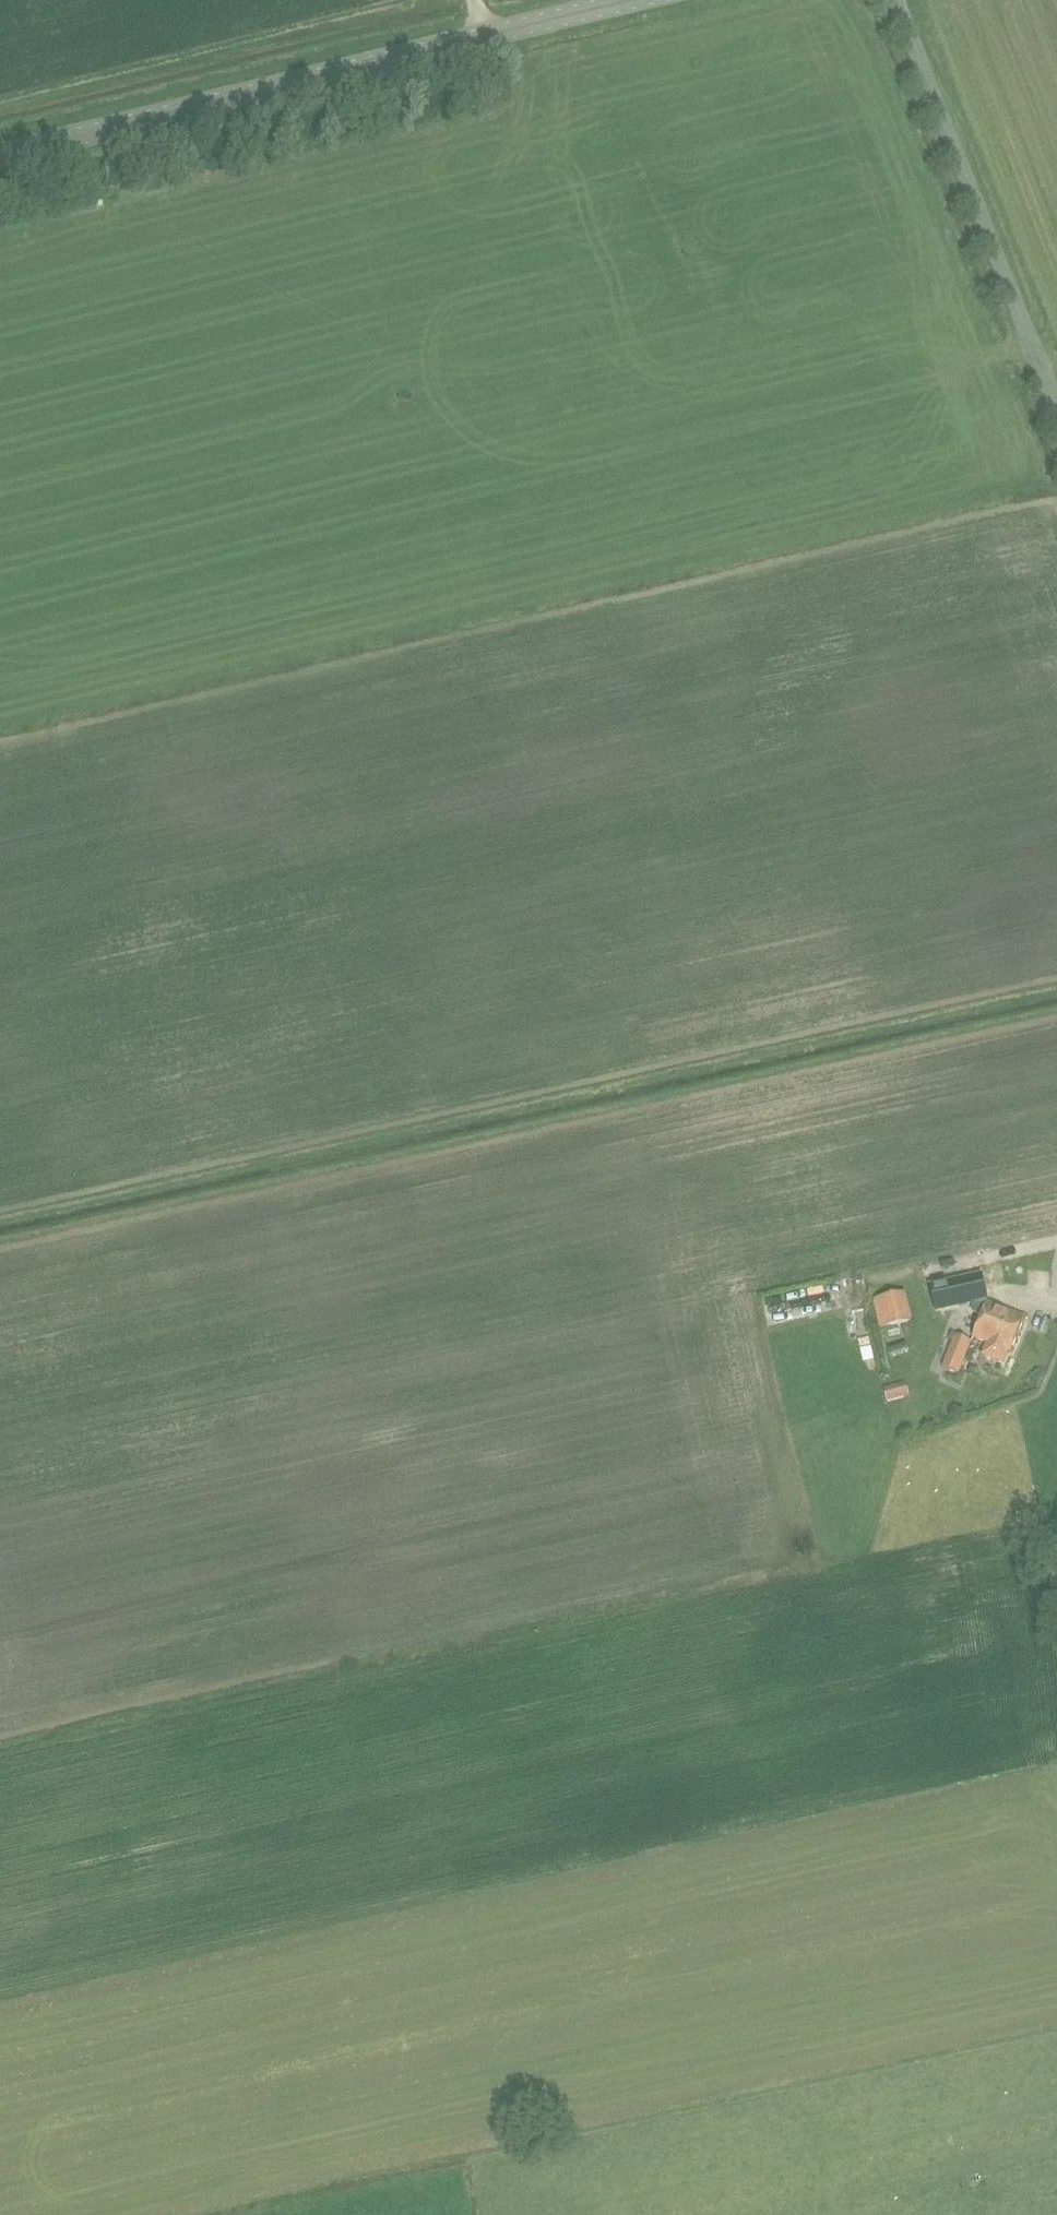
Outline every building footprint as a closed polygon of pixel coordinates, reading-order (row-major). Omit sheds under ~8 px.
[(873,1301),(879,1328),(910,1322),(904,1294),(873,1301)] [(974,1338),(989,1344),(984,1356),(1004,1364),(1009,1352),(1011,1353),(1025,1321),(988,1305),(974,1338)] [(773,1313),(774,1323),(792,1321),(791,1311),(773,1313)] [(958,1376),(971,1343),(954,1336),(941,1368),(958,1376)] [(915,1386),(891,1390),(893,1404),(917,1400),(915,1386)]
